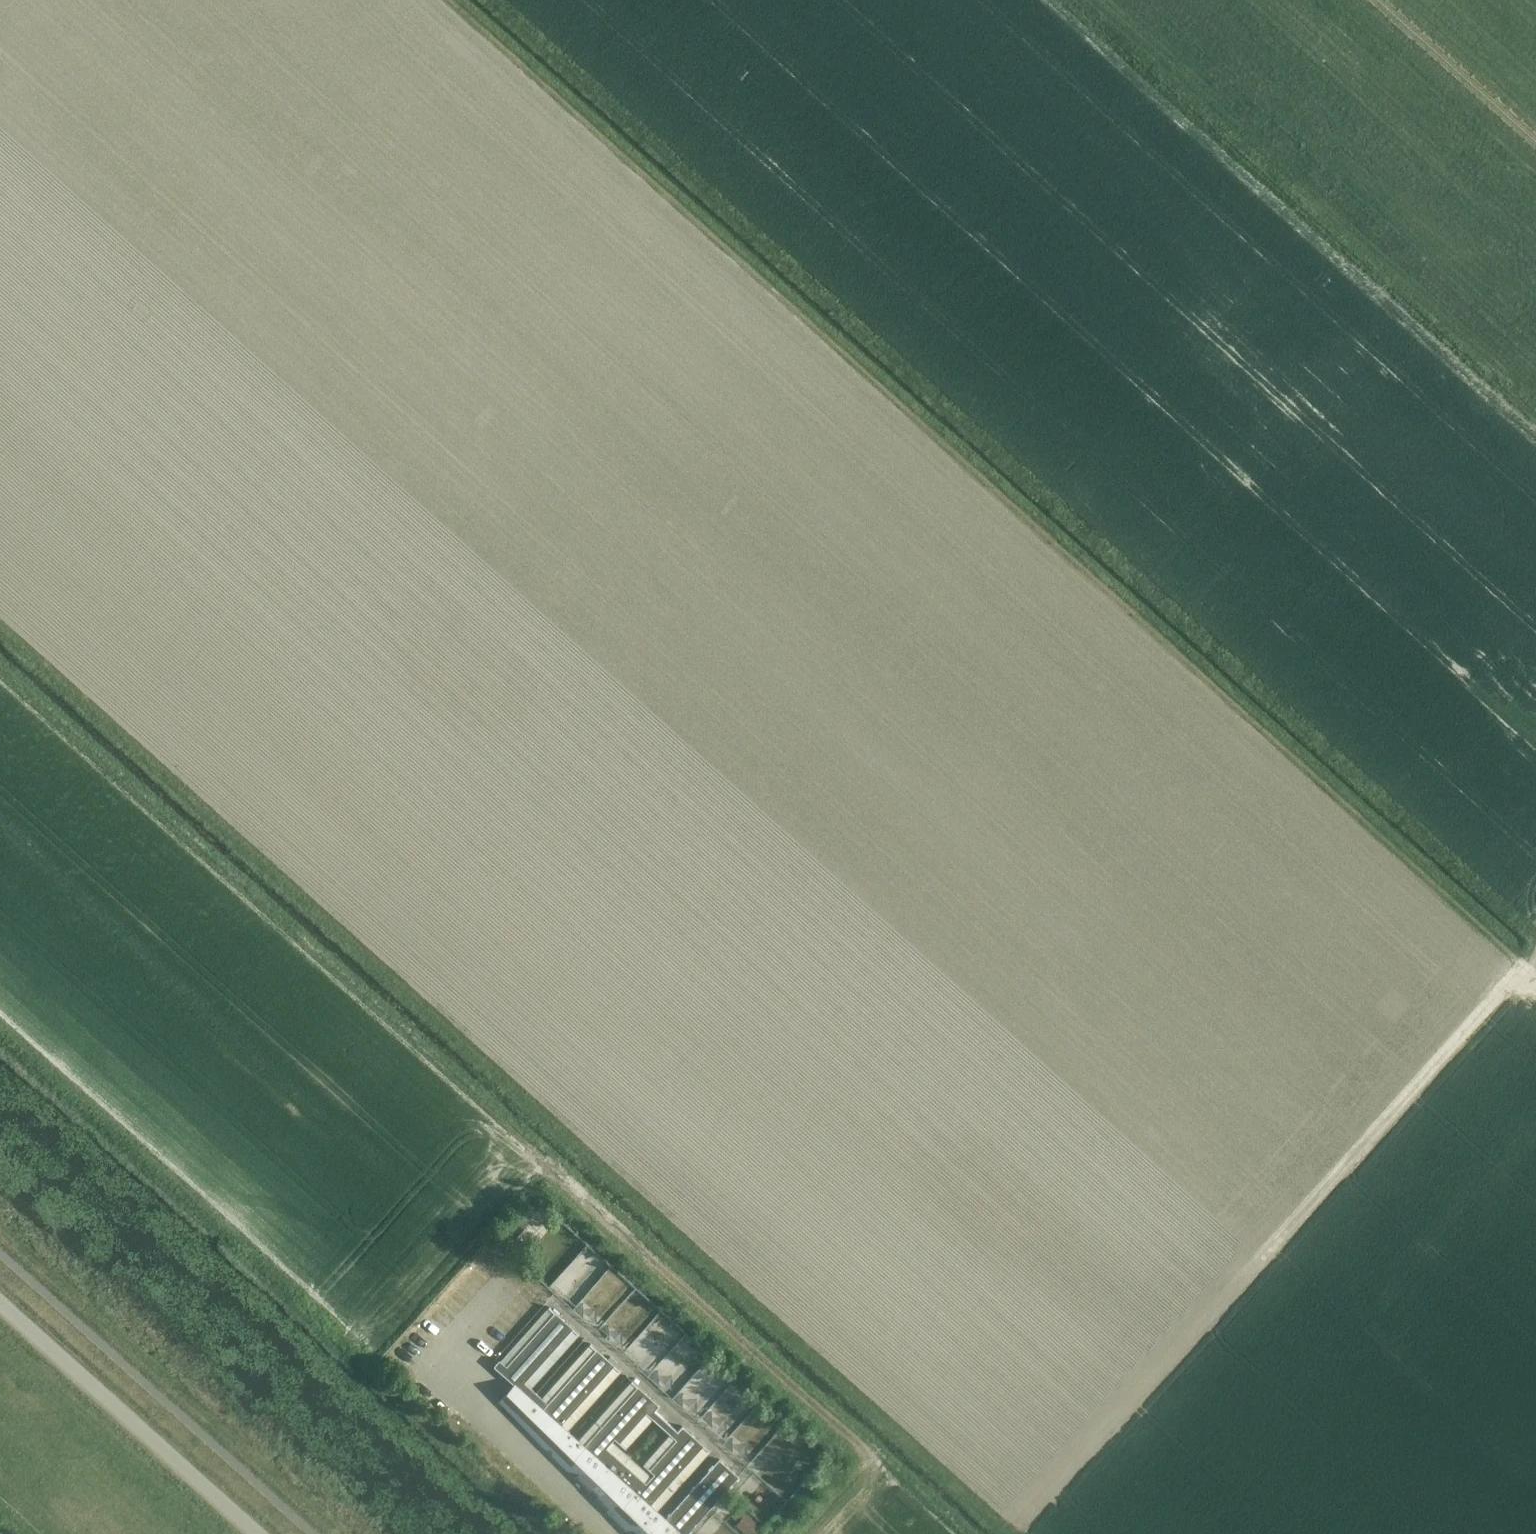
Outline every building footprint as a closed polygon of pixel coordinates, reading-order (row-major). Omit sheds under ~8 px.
[(532,1220),(523,1212),(507,1231),(515,1238),(532,1220)] [(643,1304),(650,1297),(587,1242),(556,1277),(601,1316),(625,1289),(643,1304)] [(494,1366),(534,1400),(520,1416),(506,1403),(509,1400),(504,1396),(498,1403),(566,1472),(574,1463),(583,1471),(574,1479),(589,1494),(592,1489),(599,1496),(595,1500),(607,1512),(606,1513),(625,1532),(633,1524),(643,1533),(688,1533),(739,1477),(719,1459),(666,1519),(650,1505),(704,1446),(710,1451),(710,1450),(683,1426),(678,1431),(655,1410),(660,1405),(632,1380),(631,1381),(637,1387),(584,1446),(562,1425),(614,1366),(620,1372),(621,1371),(591,1343),(590,1344),(596,1350),(548,1403),(534,1391),(525,1383),(573,1329),(579,1334),(579,1333),(549,1306),(549,1307),(554,1313),(507,1366),(500,1360),(494,1366)] [(711,1358),(678,1389),(706,1419),(713,1412),(726,1425),(751,1401),(711,1358)] [(766,1437),(780,1423),(759,1403),(729,1435),(749,1454),(765,1436),(766,1437)] [(745,1512),(739,1526),(755,1533),(761,1519),(745,1512)]
